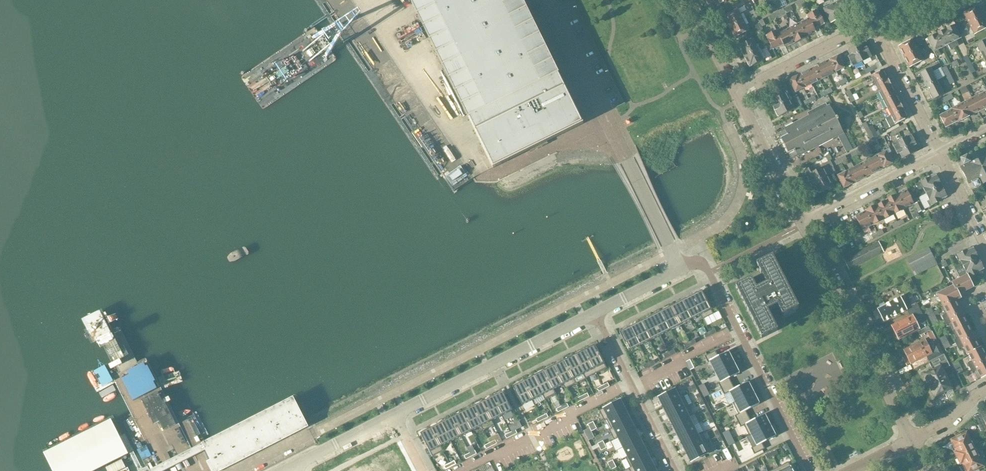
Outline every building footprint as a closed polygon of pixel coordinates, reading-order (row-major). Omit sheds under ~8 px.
[(488,158),(493,168),(529,150),(546,141),(546,142),(547,142),(583,124),(578,114),(571,100),(559,75),(522,0),(410,0),(488,158)] [(834,3),(841,18),(851,12),(845,0),(840,0),(834,3)] [(830,23),(841,18),(834,3),(823,9),(830,23)] [(977,6),(963,14),(968,24),(983,17),(977,6)] [(723,17),(728,27),(743,20),(737,9),(723,17)] [(806,15),(808,19),(808,18),(814,29),(824,24),(817,10),(806,15)] [(968,24),(974,35),(985,29),(985,24),(983,17),(968,24)] [(808,19),(798,24),(805,38),(816,33),(814,29),(808,18),(808,19)] [(743,20),(728,27),(734,38),(748,31),(743,20)] [(798,24),(788,29),(795,43),(805,38),(798,24)] [(954,25),(945,30),(954,48),(958,45),(956,41),(961,38),(959,34),(957,30),(955,26),(954,25)] [(788,29),(778,34),(777,34),(783,45),(784,48),(795,43),(788,29)] [(773,50),(779,47),(783,45),(777,34),(778,34),(776,30),(765,36),(773,50)] [(945,30),(936,34),(943,47),(947,45),(950,50),(954,48),(945,30)] [(929,44),(931,48),(936,57),(940,55),(938,50),(943,47),(936,34),(927,39),(927,40),(929,44)] [(738,46),(743,57),(758,50),(752,39),(738,46)] [(912,39),(898,46),(904,57),(918,50),(912,39)] [(975,45),(979,51),(982,58),(985,56),(985,39),(975,45)] [(864,48),(861,43),(854,47),(862,62),(871,57),(866,47),(864,48)] [(854,47),(847,50),(850,56),(847,57),(852,67),(862,62),(854,47)] [(758,50),(743,57),(749,67),(763,60),(758,50)] [(918,50),(904,57),(909,68),(923,60),(918,50)] [(831,59),(829,60),(836,72),(844,68),(837,55),(835,56),(832,58),(831,59)] [(829,60),(821,64),(828,76),(836,72),(829,60)] [(821,64),(813,68),(819,81),(828,76),(821,64)] [(864,70),(865,73),(866,74),(877,69),(875,65),(864,70)] [(813,68),(805,72),(811,85),(819,81),(813,68)] [(930,68),(919,74),(922,80),(926,87),(937,81),(933,74),(934,74),(930,68)] [(883,69),(870,76),(874,84),(887,78),(883,69)] [(805,72),(797,76),(803,89),(811,85),(805,72)] [(793,77),(788,80),(795,93),(803,89),(797,76),(795,77),(793,77)] [(887,78),(874,84),(879,92),(891,86),(887,78)] [(937,81),(926,87),(929,94),(932,100),(944,94),(941,88),(940,88),(937,81)] [(900,102),(891,86),(879,92),(887,108),(900,102)] [(769,97),(773,104),(779,101),(781,105),(785,102),(787,107),(792,104),(783,88),(777,91),(778,92),(769,97)] [(976,95),(980,103),(974,105),(978,112),(978,113),(984,110),(984,109),(985,108),(985,91),(976,95)] [(976,95),(961,103),(968,117),(972,115),(978,112),(974,105),(980,103),(976,95)] [(773,104),(771,105),(778,117),(794,109),(792,104),(787,107),(785,102),(781,105),(779,101),(773,104)] [(900,102),(887,108),(891,116),(904,110),(900,102)] [(950,109),(951,109),(957,122),(957,123),(968,117),(961,103),(950,109)] [(843,134),(840,127),(842,126),(835,111),(832,112),(829,105),(827,106),(825,104),(807,113),(809,116),(800,121),(799,120),(783,128),(784,130),(778,133),(791,159),(797,155),(798,157),(809,151),(832,139),(838,136),(840,142),(846,139),(843,134)] [(945,128),(957,122),(951,109),(939,115),(945,128)] [(904,110),(891,116),(885,119),(890,128),(908,118),(904,110)] [(905,124),(901,126),(896,129),(898,133),(907,128),(905,124)] [(872,135),(868,128),(864,130),(869,139),(880,134),(879,131),(872,135)] [(911,135),(901,140),(909,155),(916,152),(914,146),(916,145),(911,135)] [(901,140),(892,145),(897,155),(899,154),(902,159),(909,155),(901,140)] [(960,161),(963,166),(960,168),(968,185),(972,184),(974,189),(985,183),(985,147),(960,161)] [(886,151),(877,155),(883,168),(886,167),(887,166),(889,166),(890,165),(892,164),(886,151)] [(877,155),(869,159),(876,172),(883,168),(877,155)] [(869,159),(861,163),(868,176),(876,172),(869,159)] [(812,166),(804,170),(813,188),(815,187),(821,183),(819,180),(823,178),(821,174),(826,172),(826,171),(829,170),(832,175),(836,173),(829,161),(828,162),(822,165),(823,167),(814,171),(812,166)] [(861,163),(853,167),(860,180),(868,176),(861,163)] [(460,166),(447,177),(454,186),(468,175),(460,166)] [(853,167),(845,172),(851,185),(860,180),(853,167)] [(834,188),(826,172),(821,174),(823,178),(819,180),(821,183),(815,187),(818,194),(827,190),(828,191),(834,188)] [(837,176),(843,189),(845,187),(847,187),(848,186),(850,185),(851,185),(845,172),(837,176)] [(930,178),(930,177),(915,185),(921,196),(941,186),(936,175),(930,178)] [(941,186),(921,196),(925,203),(926,202),(929,207),(941,201),(941,200),(947,197),(941,186)] [(907,190),(896,195),(904,210),(914,205),(918,213),(924,210),(920,201),(918,202),(916,199),(915,199),(912,191),(908,193),(907,190)] [(885,200),(885,201),(886,200),(893,215),(904,210),(896,195),(885,200)] [(885,201),(876,206),(883,220),(893,215),(886,200),(885,201)] [(865,210),(865,211),(873,225),(883,220),(876,206),(875,205),(865,210)] [(862,231),(873,225),(865,211),(855,216),(857,220),(854,222),(857,228),(860,227),(862,231)] [(848,269),(883,252),(878,242),(844,260),(848,269)] [(956,255),(955,255),(957,261),(959,260),(962,266),(978,258),(973,247),(967,250),(966,249),(956,254),(956,255)] [(937,265),(928,248),(906,260),(914,276),(937,265)] [(798,308),(772,256),(756,264),(766,284),(756,289),(751,278),(735,287),(761,339),(778,331),(768,311),(777,306),(782,316),(798,308)] [(978,258),(962,266),(962,267),(968,278),(978,273),(978,272),(984,269),(978,258)] [(959,278),(951,283),(953,286),(953,285),(958,295),(958,294),(973,287),(968,278),(962,267),(955,270),(959,278)] [(953,285),(953,286),(936,294),(943,307),(955,301),(960,298),(958,294),(958,295),(953,285)] [(702,291),(691,296),(701,315),(700,315),(702,320),(703,319),(713,314),(702,291)] [(701,315),(691,296),(681,302),(690,320),(700,315),(701,315)] [(878,309),(884,321),(906,309),(906,308),(904,309),(900,300),(901,299),(900,298),(891,302),(890,301),(886,303),(886,305),(878,309)] [(967,324),(955,301),(943,307),(946,314),(942,317),(946,325),(951,323),(955,331),(967,324)] [(690,320),(681,302),(671,307),(680,325),(690,320)] [(680,325),(671,307),(660,312),(670,331),(680,325)] [(112,333),(100,309),(86,316),(98,340),(112,333)] [(670,331),(660,312),(650,317),(659,336),(670,331)] [(912,316),(892,326),(898,339),(918,329),(912,316)] [(659,336),(650,317),(640,322),(649,341),(659,336)] [(649,341),(640,322),(629,328),(639,346),(649,341)] [(979,348),(971,333),(967,324),(955,331),(959,338),(954,341),(958,349),(963,347),(967,355),(968,354),(979,348)] [(928,327),(918,332),(920,336),(927,332),(930,330),(928,327)] [(639,346),(629,328),(619,333),(629,351),(639,346)] [(910,364),(931,353),(924,340),(904,351),(910,364)] [(935,341),(930,343),(935,353),(940,350),(935,341)] [(594,345),(584,351),(596,374),(606,368),(594,345)] [(985,355),(980,347),(979,348),(968,354),(972,362),(967,364),(971,373),(976,370),(980,378),(985,376),(985,357),(985,355)] [(935,353),(926,358),(928,362),(934,359),(943,355),(940,350),(935,353)] [(584,351),(574,356),(583,375),(585,379),(596,374),(584,351)] [(709,361),(717,357),(715,351),(704,356),(707,363),(709,362),(709,361)] [(733,363),(728,351),(717,357),(709,361),(709,362),(714,372),(733,363)] [(943,355),(934,359),(928,362),(931,368),(927,370),(929,373),(924,375),(925,377),(925,378),(926,381),(928,382),(931,389),(931,391),(932,394),(934,394),(935,396),(943,392),(944,395),(945,395),(947,399),(954,396),(952,392),(953,391),(953,392),(960,389),(952,372),(948,374),(951,380),(948,381),(942,370),(949,367),(943,355)] [(574,356),(564,361),(573,380),(574,379),(583,375),(574,356)] [(564,361),(553,366),(563,385),(562,385),(565,389),(575,384),(576,384),(574,379),(573,380),(564,361)] [(133,401),(157,389),(153,382),(155,381),(147,366),(145,367),(144,363),(127,372),(129,376),(122,379),(133,401)] [(729,379),(739,374),(733,363),(714,372),(720,383),(729,379)] [(553,366),(543,371),(553,390),(562,385),(563,385),(553,366)] [(543,371),(533,376),(543,395),(542,395),(544,400),(545,399),(555,394),(553,390),(543,371)] [(533,376),(523,381),(532,400),(542,395),(543,395),(533,376)] [(731,384),(729,379),(720,383),(718,384),(721,389),(731,384)] [(523,381),(512,387),(522,406),(532,400),(523,381)] [(753,393),(748,382),(734,389),(729,392),(734,403),(753,393)] [(729,392),(734,389),(731,384),(721,389),(723,395),(729,392)] [(677,388),(657,398),(662,407),(681,397),(677,388)] [(706,389),(701,392),(704,397),(709,395),(706,389)] [(175,425),(165,404),(163,404),(157,392),(141,400),(154,425),(160,423),(164,431),(175,425)] [(502,392),(491,397),(501,416),(512,411),(502,392)] [(745,411),(759,404),(753,393),(734,403),(732,404),(737,414),(738,415),(745,411)] [(681,397),(662,407),(667,416),(688,405),(683,396),(681,397)] [(491,397),(481,403),(491,421),(501,416),(491,397)] [(217,470),(221,470),(308,427),(306,424),(303,419),(293,398),(203,444),(206,450),(217,470)] [(620,400),(598,411),(604,421),(606,420),(625,410),(620,400)] [(481,403),(471,408),(481,426),(480,427),(483,431),(493,426),(494,425),(491,421),(481,403)] [(688,405),(667,416),(671,425),(688,417),(689,417),(693,415),(688,405)] [(471,408),(461,413),(471,432),(480,427),(481,426),(471,408)] [(625,410),(606,420),(610,429),(611,429),(630,420),(625,410)] [(748,416),(745,411),(738,415),(737,414),(734,416),(737,422),(748,416)] [(980,414),(983,419),(976,423),(985,442),(985,411),(980,414)] [(461,413),(451,418),(461,437),(471,432),(461,413)] [(770,426),(764,414),(750,421),(743,425),(743,426),(749,436),(770,426)] [(743,425),(750,421),(748,416),(737,422),(740,427),(743,426),(743,425)] [(688,417),(671,425),(676,435),(693,426),(689,417),(688,417)] [(451,418),(441,423),(450,442),(461,437),(451,418)] [(610,429),(608,430),(613,440),(614,441),(618,438),(635,429),(630,420),(611,429),(610,429)] [(441,423),(431,428),(440,447),(441,447),(450,442),(441,423)] [(693,426),(676,435),(681,444),(698,435),(697,435),(693,426)] [(749,436),(746,438),(751,448),(756,446),(762,444),(775,437),(770,426),(749,436)] [(431,428),(420,434),(432,457),(442,451),(443,451),(441,447),(440,447),(431,428)] [(635,429),(618,438),(622,448),(640,439),(635,429)] [(698,435),(681,444),(685,453),(707,442),(702,433),(702,432),(697,435),(698,435)] [(954,452),(957,458),(976,449),(972,441),(971,442),(966,433),(960,435),(955,437),(956,438),(951,441),(956,451),(954,452)] [(640,439),(622,448),(627,457),(644,449),(640,439)] [(707,442),(685,453),(690,462),(711,452),(707,442)] [(206,450),(203,444),(149,470),(165,470),(206,450)] [(764,449),(762,444),(756,446),(751,448),(754,455),(764,449)] [(627,457),(625,458),(630,467),(630,468),(649,458),(644,449),(627,457)] [(957,458),(960,465),(962,464),(966,470),(975,470),(978,470),(977,469),(983,466),(978,457),(980,456),(976,449),(957,458)] [(628,469),(629,470),(648,470),(654,468),(649,458),(630,468),(630,467),(628,469)] [(778,467),(780,470),(792,470),(788,462),(778,467)]
